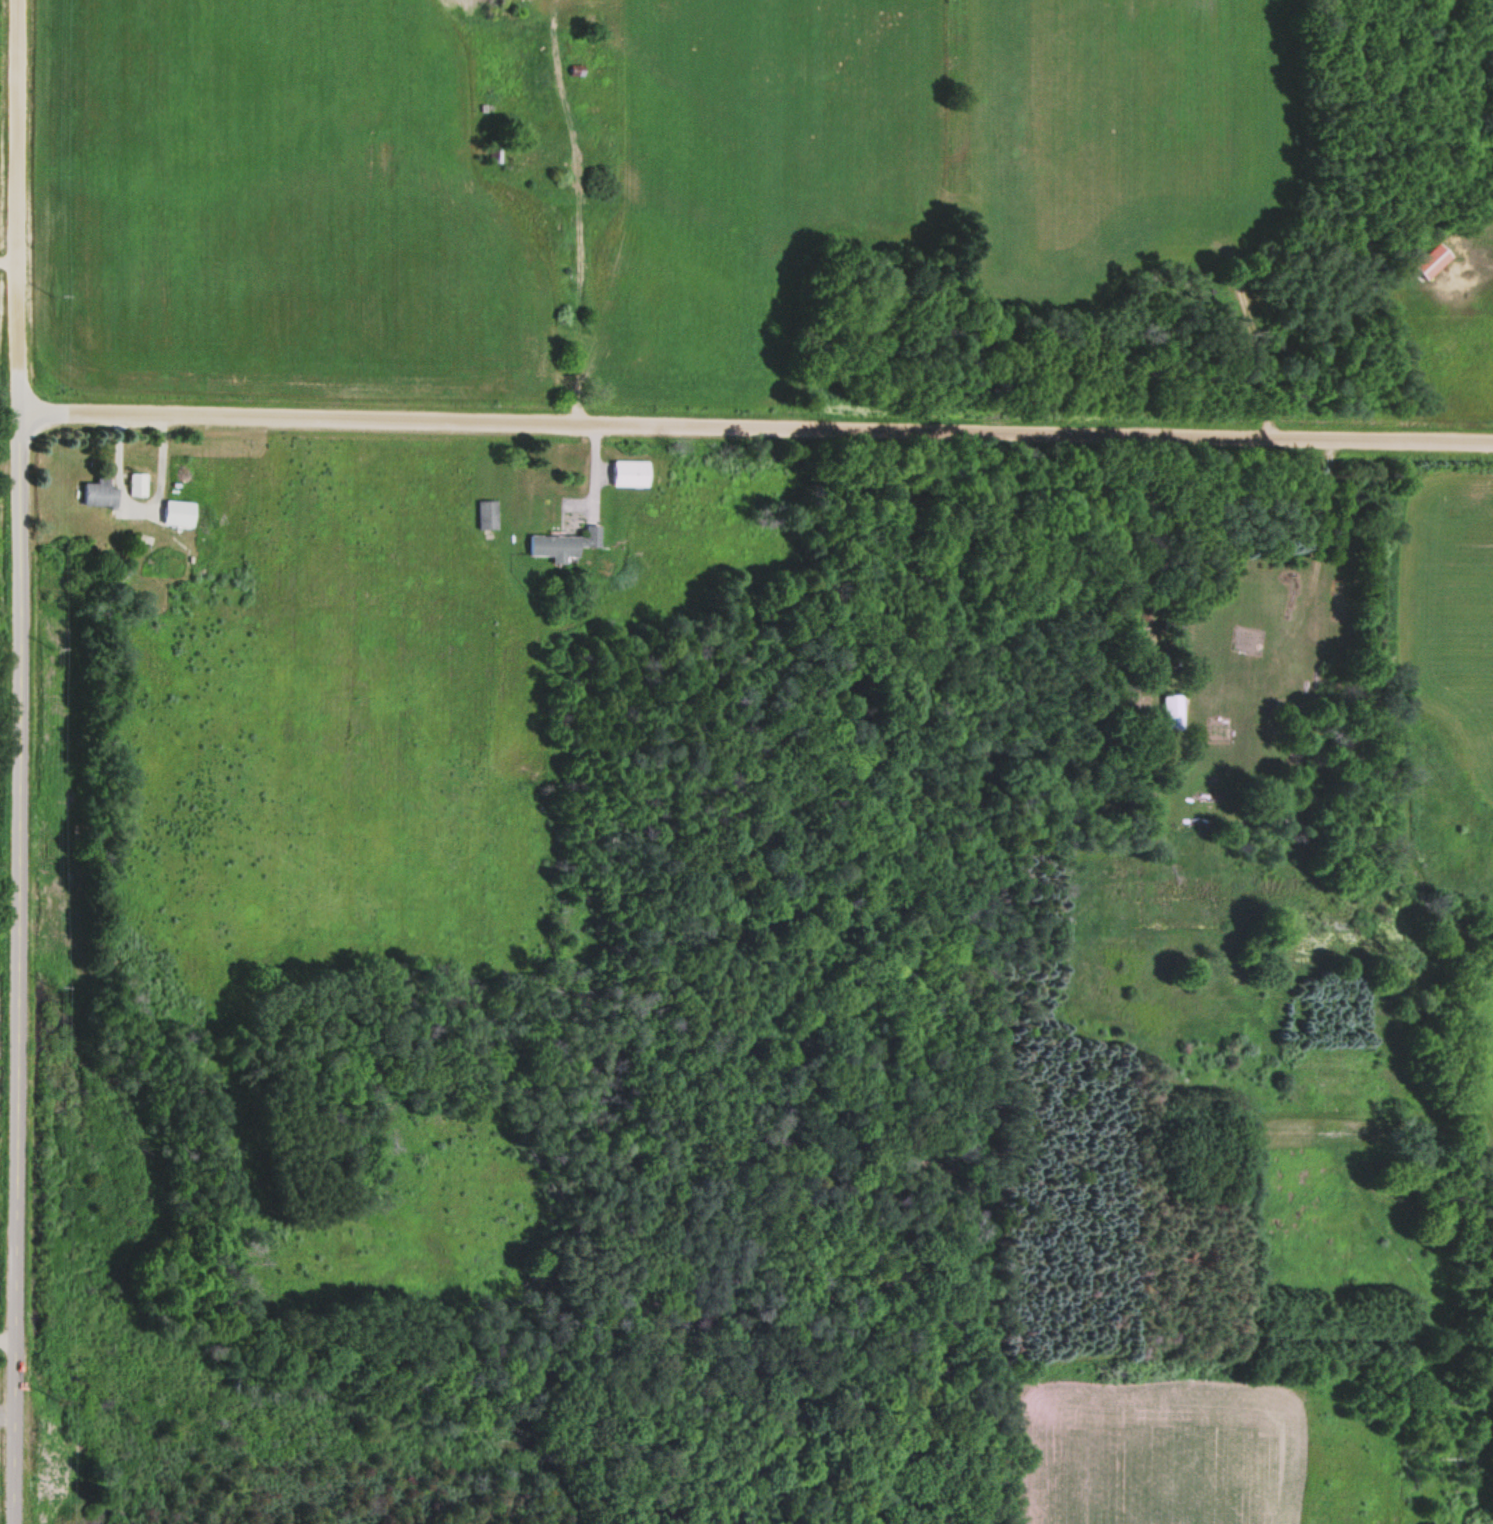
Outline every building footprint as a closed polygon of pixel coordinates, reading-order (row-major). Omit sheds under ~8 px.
[(1428,279),(1452,254),(1438,240),(1414,265),(1428,279)] [(648,460),(612,460),(612,485),(648,485),(648,460)] [(128,495),(145,495),(145,472),(128,472),(128,495)] [(116,485),(108,485),(108,477),(94,477),(94,482),(83,482),(83,505),(116,505),(116,485)] [(163,525),(191,525),(191,500),(163,500),(163,525)] [(496,528),(496,500),(476,500),(476,528),(496,528)] [(528,555),(551,555),(551,562),(565,563),(565,556),(578,556),(578,546),(599,547),(599,524),(585,524),(585,535),(528,534),(528,555)] [(1160,694),(1160,729),(1181,729),(1181,694),(1160,694)]
